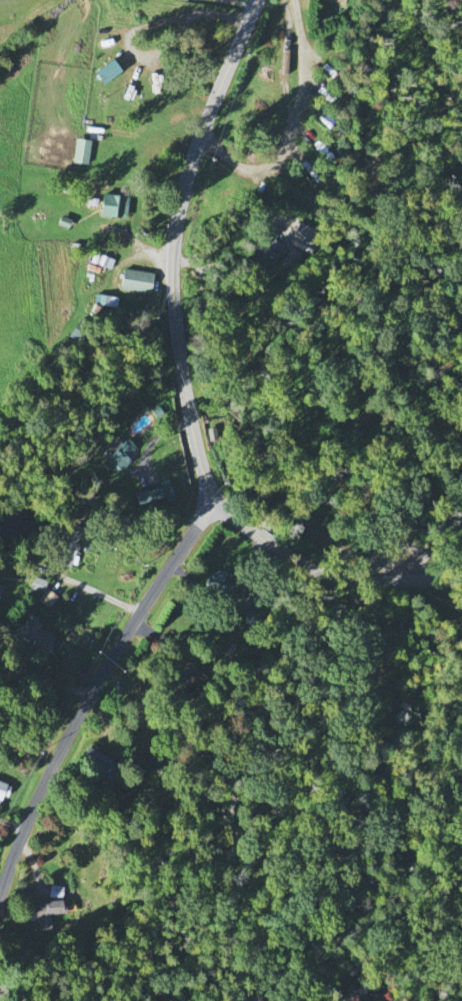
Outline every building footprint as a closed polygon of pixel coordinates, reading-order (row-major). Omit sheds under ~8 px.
[(94,70),(103,82),(121,70),(113,57),(94,70)] [(74,161),(89,162),(91,138),(76,137),(74,161)] [(99,214),(126,217),(129,195),(102,191),(99,214)] [(289,245),(313,251),(319,228),(296,221),(289,245)] [(285,243),(262,233),(252,255),(275,266),(285,243)] [(151,290),(153,270),(123,267),(121,288),(151,290)] [(127,454),(136,445),(127,435),(105,456),(119,470),(132,459),(127,454)] [(159,480),(160,484),(135,492),(138,504),(164,496),(165,501),(176,498),(169,477),(159,480)] [(74,546),(61,544),(59,563),(77,565),(79,554),(73,553),(74,546)] [(30,585),(43,590),(48,579),(34,574),(30,585)] [(50,607),(59,595),(47,586),(38,599),(50,607)] [(262,609),(245,608),(244,625),(262,625),(262,609)] [(42,622),(27,616),(18,640),(46,651),(53,632),(40,626),(42,622)] [(3,792),(7,793),(9,786),(5,785),(6,781),(0,779),(0,800),(3,792)] [(62,897),(64,884),(51,883),(49,895),(62,897)] [(51,926),(50,912),(63,911),(63,899),(32,901),(33,919),(39,918),(39,927),(51,926)]
